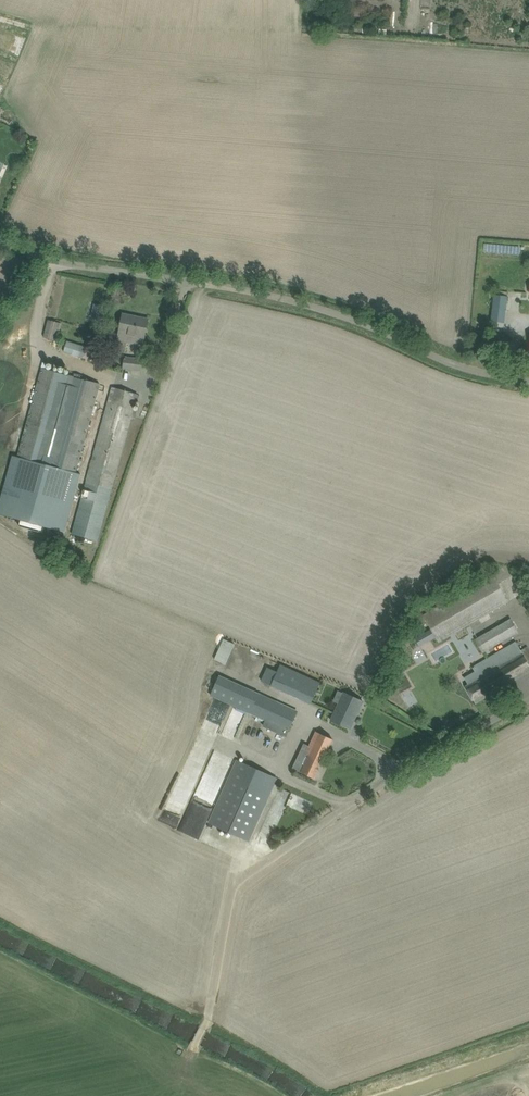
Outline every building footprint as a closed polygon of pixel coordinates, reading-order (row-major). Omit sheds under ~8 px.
[(8,33),(8,50),(23,50),(23,33),(8,33)] [(492,320),(505,322),(507,296),(495,295),(492,320)] [(95,304),(92,317),(101,319),(104,306),(95,304)] [(120,331),(119,340),(116,350),(125,352),(127,343),(143,346),(149,319),(123,314),(121,324),(119,331),(120,331)] [(100,384),(81,378),(82,375),(75,373),(73,379),(68,377),(69,375),(43,368),(18,456),(15,455),(45,346),(40,345),(44,330),(6,320),(2,335),(0,334),(0,496),(2,496),(0,503),(0,514),(20,519),(18,524),(20,524),(19,527),(54,537),(56,530),(65,532),(81,474),(76,472),(100,384)] [(45,337),(58,341),(63,324),(50,321),(45,337)] [(66,352),(84,357),(86,347),(69,342),(66,352)] [(123,368),(141,370),(142,359),(125,357),(123,368)] [(98,540),(138,394),(113,387),(72,533),(98,540)] [(424,614),(440,641),(508,601),(493,574),(424,614)] [(476,639),(483,651),(518,631),(511,618),(476,639)] [(215,659),(226,664),(235,643),(224,638),(215,659)] [(468,684),(465,686),(467,689),(475,703),(528,671),(528,650),(527,646),(521,649),(516,641),(472,667),(475,671),(464,677),(468,684)] [(261,680),(311,702),(320,682),(280,664),(277,671),(267,667),(261,680)] [(419,675),(422,690),(436,687),(433,671),(419,675)] [(212,691),(211,695),(215,697),(266,720),(275,701),(219,676),(212,691)] [(330,719),(351,729),(364,701),(343,691),(330,719)] [(275,701),(266,720),(264,726),(286,736),(297,711),(275,701)] [(300,753),(294,768),(301,771),(315,778),(323,760),(333,739),(316,731),(305,755),(300,753)] [(209,822),(239,835),(249,840),(277,777),(267,773),(237,760),(209,822)]
